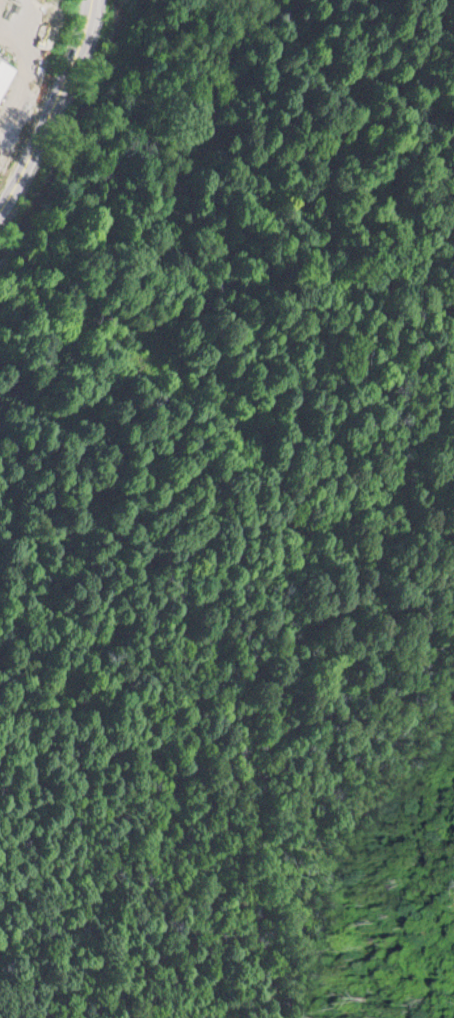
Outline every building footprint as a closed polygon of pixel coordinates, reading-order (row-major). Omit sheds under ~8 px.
[(0,63),(0,105),(13,111),(21,96),(2,87),(11,68),(0,63)]
